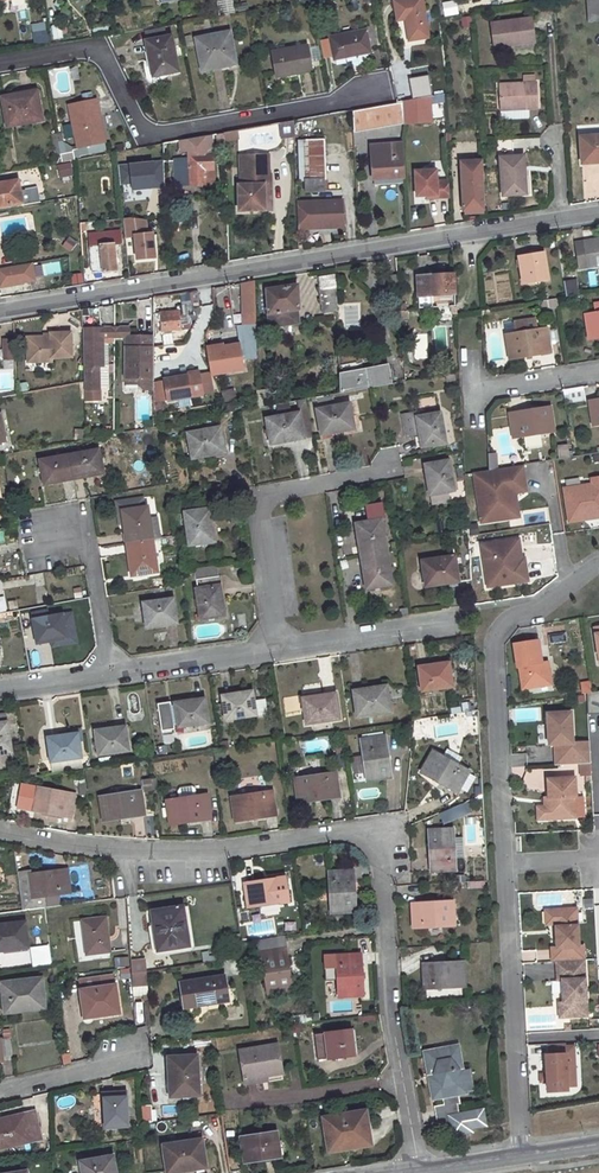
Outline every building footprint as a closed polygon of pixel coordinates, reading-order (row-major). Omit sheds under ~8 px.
[(220,14),(235,12),(233,0),(217,0),(220,14)] [(394,1),(397,21),(408,19),(408,23),(406,24),(408,41),(428,37),(422,0),(398,0),(394,1)] [(441,2),(442,16),(457,15),(456,0),(441,2)] [(588,23),(598,22),(598,0),(587,0),(588,23)] [(531,18),(490,23),(494,48),(535,42),(531,18)] [(353,56),(352,54),(370,52),(370,50),(380,48),(375,23),(365,26),(366,30),(329,37),(334,60),(353,56)] [(163,29),(146,32),(148,41),(146,42),(153,78),(177,72),(170,37),(165,38),(163,29)] [(47,31),(36,33),(38,45),(49,43),(47,31)] [(229,32),(195,39),(201,67),(225,62),(225,64),(235,61),(229,32)] [(307,46),(272,52),(276,77),(311,71),(307,46)] [(318,66),(316,47),(310,48),(312,67),(318,66)] [(536,82),(499,85),(501,119),(518,118),(517,109),(529,109),(537,108),(536,82)] [(418,98),(419,123),(446,122),(444,94),(418,98)] [(14,96),(2,98),(7,126),(43,120),(37,95),(15,99),(14,96)] [(352,126),(404,122),(404,124),(419,123),(418,98),(351,110),(352,126)] [(103,151),(101,142),(105,142),(99,116),(93,118),(92,110),(98,109),(96,100),(68,106),(77,147),(72,148),(58,140),(62,162),(74,160),(74,159),(79,158),(79,156),(103,151)] [(529,109),(517,109),(518,118),(529,118),(529,109)] [(294,121),(281,123),(283,137),(295,135),(294,121)] [(237,131),(224,133),(224,140),(238,138),(237,131)] [(580,137),(582,160),(589,160),(589,163),(598,163),(598,135),(580,137)] [(325,191),(325,180),(326,180),(324,139),(306,140),(307,180),(305,180),(305,192),(325,191)] [(306,140),(299,140),(300,180),(305,180),(307,180),(306,140)] [(402,144),(370,146),(373,177),(404,176),(402,144)] [(244,162),(271,158),(270,152),(244,155),(244,162)] [(212,155),(189,155),(189,159),(175,159),(176,185),(204,185),(204,183),(212,183),(214,181),(212,155)] [(524,156),(500,157),(502,196),(527,195),(524,156)] [(271,158),(244,162),(247,184),(243,185),(246,210),(272,207),(269,183),(275,182),(274,171),(272,172),(271,158)] [(460,171),(483,170),(482,160),(459,162),(460,171)] [(131,185),(131,190),(164,189),(163,162),(118,164),(119,185),(131,185)] [(56,166),(59,179),(73,176),(71,163),(56,166)] [(582,166),(584,197),(598,196),(598,165),(582,166)] [(436,170),(416,172),(417,197),(440,195),(440,198),(450,197),(449,181),(437,182),(436,170)] [(485,210),(484,193),(483,170),(460,171),(462,198),(463,211),(485,210)] [(22,203),(23,206),(40,203),(37,188),(20,191),(19,180),(0,184),(0,207),(22,203)] [(278,207),(275,182),(269,183),(272,207),(278,207)] [(336,201),(297,202),(298,225),(317,224),(317,228),(337,227),(336,201)] [(133,238),(134,262),(156,261),(155,232),(148,233),(147,218),(124,219),(124,238),(133,238)] [(116,270),(114,245),(121,244),(120,231),(88,233),(92,272),(116,270)] [(70,252),(76,242),(67,237),(61,248),(70,252)] [(576,242),(580,269),(598,265),(598,239),(576,242)] [(544,252),(518,255),(523,284),(548,280),(544,252)] [(36,276),(61,273),(59,262),(34,265),(36,276)] [(23,282),(34,280),(31,263),(0,268),(0,281),(1,286),(23,282)] [(70,275),(71,284),(83,284),(83,274),(70,275)] [(336,274),(318,277),(323,313),(337,311),(336,274)] [(453,274),(429,276),(416,277),(418,309),(455,307),(453,274)] [(396,275),(379,276),(381,293),(397,291),(396,275)] [(575,280),(564,282),(566,297),(577,295),(575,280)] [(254,282),(244,283),(245,324),(255,323),(254,282)] [(296,310),(295,298),(298,298),(297,285),(267,290),(270,327),(298,323),(296,310)] [(543,311),(558,307),(556,298),(541,302),(543,311)] [(178,311),(160,313),(162,332),(180,330),(178,311)] [(585,315),(589,339),(598,338),(598,312),(585,315)] [(540,355),(540,353),(550,352),(546,328),(537,330),(535,319),(514,323),(516,333),(505,335),(509,359),(540,355)] [(119,328),(110,329),(111,337),(120,337),(119,328)] [(153,347),(153,337),(128,337),(128,328),(119,328),(120,337),(125,337),(125,379),(138,379),(138,385),(143,390),(153,390),(153,347)] [(82,330),(84,391),(98,390),(98,366),(102,366),(102,338),(111,337),(110,329),(82,330)] [(50,337),(34,338),(35,346),(27,347),(27,363),(51,362),(51,358),(71,358),(70,333),(50,334),(50,337)] [(35,346),(34,338),(26,339),(27,347),(35,346)] [(14,356),(13,340),(3,341),(4,357),(14,356)] [(240,344),(207,349),(211,374),(243,369),(240,344)] [(387,366),(339,375),(340,393),(390,384),(387,366)] [(413,372),(403,374),(404,382),(414,380),(413,372)] [(198,374),(165,380),(168,400),(202,394),(198,374)] [(221,392),(223,402),(235,400),(234,390),(221,392)] [(265,390),(256,391),(257,408),(267,406),(265,390)] [(306,399),(297,401),(300,412),(266,419),(272,444),(294,440),(294,438),(313,435),(306,399)] [(589,402),(593,425),(598,425),(598,401),(589,402)] [(291,411),(290,403),(277,406),(278,413),(291,411)] [(350,403),(317,409),(321,433),(331,431),(331,433),(354,429),(350,403)] [(550,407),(518,412),(518,413),(509,415),(513,438),(554,431),(550,407)] [(440,413),(416,417),(415,412),(402,414),(406,439),(420,436),(420,437),(421,437),(423,447),(446,443),(440,413)] [(220,427),(187,433),(192,458),(215,455),(215,453),(224,451),(220,427)] [(568,444),(557,445),(558,460),(569,459),(568,444)] [(99,449),(70,454),(74,477),(83,476),(84,477),(104,473),(99,449)] [(489,469),(498,468),(496,453),(487,454),(489,469)] [(64,481),(63,479),(74,477),(70,454),(39,461),(44,485),(64,481)] [(449,461),(426,465),(428,476),(426,476),(432,505),(446,502),(444,492),(454,491),(449,461)] [(523,466),(475,473),(482,522),(510,518),(508,503),(513,502),(512,493),(516,493),(527,491),(523,466)] [(564,489),(569,518),(598,513),(598,478),(592,479),(593,484),(564,489)] [(510,518),(519,517),(516,493),(512,493),(513,502),(508,503),(510,518)] [(387,552),(382,519),(384,519),(382,504),(367,506),(369,521),(356,523),(359,546),(361,546),(362,556),(387,552)] [(147,506),(121,509),(125,532),(127,532),(128,543),(152,539),(147,506)] [(208,508),(184,512),(189,545),(214,541),(211,518),(210,519),(208,508)] [(453,556),(421,561),(426,587),(449,583),(448,581),(458,580),(459,582),(471,580),(468,529),(449,532),(453,556)] [(129,553),(128,553),(131,575),(157,571),(152,539),(128,543),(129,553)] [(523,559),(520,539),(511,540),(512,553),(518,552),(519,559),(523,559)] [(511,540),(483,544),(488,586),(529,581),(526,559),(523,559),(519,559),(518,552),(512,553),(511,540)] [(346,548),(348,556),(359,554),(357,546),(346,548)] [(387,552),(362,556),(364,566),(362,566),(366,589),(392,585),(387,552)] [(215,565),(204,567),(206,579),(196,580),(197,589),(195,589),(200,620),(224,616),(219,586),(218,586),(215,565)] [(173,599),(143,603),(146,627),(166,625),(166,622),(176,621),(173,599)] [(61,614),(31,620),(36,643),(46,641),(46,642),(66,639),(61,614)] [(590,620),(595,651),(598,650),(598,619),(590,620)] [(542,627),(545,644),(566,640),(563,624),(542,627)] [(519,681),(548,676),(544,654),(538,655),(534,633),(510,637),(514,660),(516,659),(519,681)] [(429,666),(418,668),(421,691),(452,687),(448,662),(428,665),(429,666)] [(591,682),(579,682),(579,692),(590,693),(591,682)] [(385,685),(363,688),(364,690),(353,692),(357,716),(389,712),(385,685)] [(251,691),(231,694),(232,696),(221,697),(225,720),(255,716),(251,691)] [(324,694),(302,698),(306,724),(339,718),(335,694),(325,696),(324,694)] [(194,700),(173,703),(177,727),(207,723),(203,700),(194,701),(194,700)] [(572,736),(571,705),(547,707),(548,738),(554,738),(555,758),(592,756),(591,744),(580,745),(579,736),(572,736)] [(7,766),(5,753),(11,752),(7,722),(0,723),(0,768),(7,766)] [(114,728),(94,730),(98,755),(128,750),(125,727),(114,729),(114,728)] [(57,737),(47,739),(51,762),(80,757),(77,733),(57,736),(57,737)] [(580,745),(591,744),(590,735),(579,736),(580,745)] [(383,736),(360,740),(367,781),(391,777),(386,746),(385,746),(383,736)] [(432,751),(421,773),(448,788),(449,786),(457,791),(468,771),(432,751)] [(577,791),(575,771),(548,773),(549,792),(547,792),(548,800),(545,800),(545,810),(549,813),(576,812),(575,791),(577,791)] [(335,773),(294,779),(297,803),(329,798),(329,797),(339,795),(335,773)] [(469,774),(462,788),(468,791),(475,777),(469,774)] [(156,791),(155,779),(142,780),(143,792),(156,791)] [(23,809),(33,810),(60,816),(61,813),(71,815),(74,794),(38,787),(35,798),(26,796),(23,809)] [(140,790),(99,797),(103,821),(134,816),(133,815),(144,814),(140,790)] [(272,791),(231,797),(235,821),(266,817),(265,815),(276,814),(272,791)] [(200,820),(200,818),(210,817),(206,794),(165,801),(169,824),(200,820)] [(545,800),(537,801),(538,814),(549,813),(545,810),(545,800)] [(438,812),(442,823),(470,815),(466,803),(438,812)] [(453,829),(428,830),(430,862),(432,862),(433,871),(455,870),(453,829)] [(44,896),(70,892),(67,872),(57,873),(57,870),(30,873),(30,871),(17,872),(22,910),(45,907),(44,896)] [(352,870),(328,871),(331,913),(355,911),(354,880),(352,880),(352,870)] [(254,883),(244,884),(248,907),(289,901),(285,877),(254,881),(254,883)] [(421,905),(411,905),(413,928),(454,925),(452,901),(421,902),(421,905)] [(551,949),(552,959),(556,958),(584,957),(584,943),(579,944),(577,905),(555,907),(551,910),(551,918),(555,921),(556,945),(555,945),(551,949)] [(182,907),(152,912),(158,950),(188,945),(182,907)] [(555,907),(545,907),(546,922),(555,921),(551,918),(551,910),(555,907)] [(106,917),(83,920),(87,954),(110,951),(106,917)] [(0,925),(0,948),(3,947),(3,951),(28,947),(24,921),(0,925)] [(282,937),(260,940),(261,953),(283,949),(282,937)] [(283,949),(261,953),(267,993),(291,989),(288,958),(285,958),(283,949)] [(359,954),(336,956),(339,997),(363,995),(362,964),(360,964),(359,954)] [(114,958),(115,967),(129,966),(129,957),(114,958)] [(564,1014),(587,1013),(584,957),(556,958),(557,978),(561,977),(563,1000),(564,1014)] [(131,986),(147,985),(145,959),(129,960),(131,986)] [(432,965),(422,966),(423,989),(465,986),(464,962),(432,963),(432,965)] [(114,975),(82,979),(83,989),(115,985),(114,975)] [(224,976),(180,983),(184,1008),(228,1001),(224,976)] [(41,977),(6,982),(9,999),(4,1000),(5,1012),(45,1008),(41,977)] [(115,985),(83,989),(88,1017),(119,1013),(115,985)] [(147,996),(147,987),(132,987),(132,996),(147,996)] [(83,989),(80,989),(84,1017),(88,1017),(83,989)] [(134,1017),(142,1018),(144,1000),(135,1000),(134,1017)] [(351,1030),(314,1034),(317,1060),(354,1055),(351,1030)] [(2,1056),(11,1055),(9,1038),(0,1039),(0,1061),(2,1061),(2,1056)] [(575,1085),(573,1045),(565,1045),(564,1042),(548,1042),(549,1054),(546,1054),(547,1071),(547,1078),(548,1090),(567,1089),(567,1085),(575,1085)] [(277,1045),(239,1051),(244,1078),(266,1074),(281,1072),(277,1045)] [(482,1110),(466,1113),(467,1117),(454,1119),(452,1105),(457,1104),(460,1104),(458,1093),(465,1092),(462,1071),(461,1066),(457,1067),(456,1060),(459,1060),(457,1046),(443,1048),(443,1049),(439,1050),(439,1049),(425,1052),(427,1066),(430,1065),(432,1071),(429,1072),(431,1083),(430,1083),(433,1098),(443,1096),(444,1105),(435,1107),(438,1123),(451,1120),(453,1134),(471,1130),(470,1127),(484,1124),(482,1110)] [(196,1055),(169,1057),(171,1081),(169,1081),(170,1096),(198,1094),(196,1055)] [(470,1070),(462,1071),(465,1092),(473,1090),(470,1070)] [(266,1074),(244,1078),(245,1085),(267,1082),(266,1074)] [(125,1092),(102,1093),(105,1127),(127,1126),(125,1092)] [(457,1104),(452,1105),(454,1119),(467,1117),(466,1113),(459,1114),(457,1104)] [(151,1106),(143,1107),(143,1122),(151,1122),(151,1106)] [(0,1122),(0,1148),(41,1138),(34,1111),(0,1119),(0,1121),(0,1122)] [(366,1111),(362,1112),(367,1144),(371,1143),(366,1111)] [(362,1112),(323,1118),(329,1150),(367,1144),(362,1112)] [(276,1132),(240,1137),(244,1162),(280,1156),(276,1132)] [(201,1140),(163,1145),(167,1172),(205,1167),(201,1140)] [(80,1161),(83,1172),(116,1172),(112,1155),(80,1161)]
